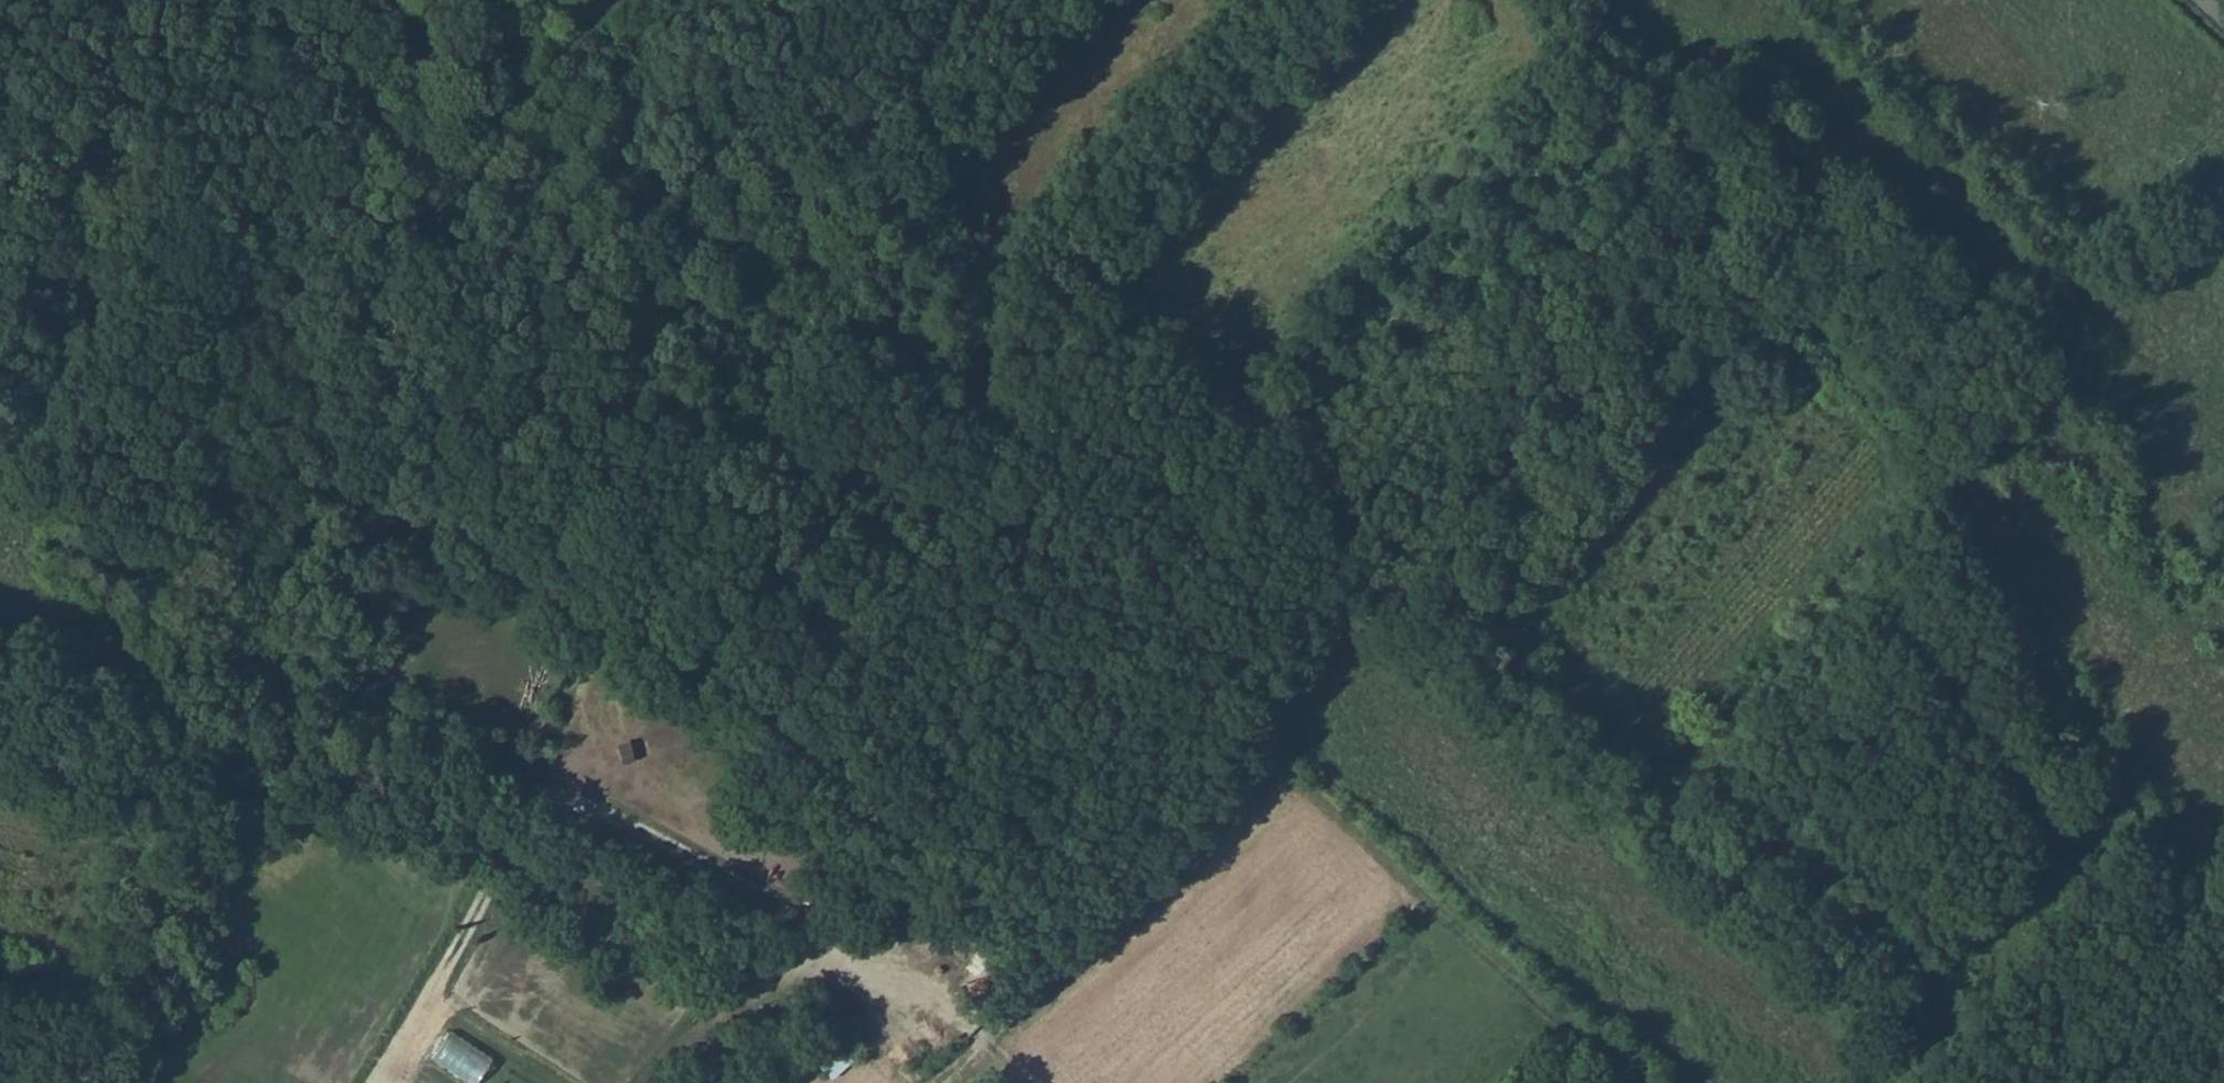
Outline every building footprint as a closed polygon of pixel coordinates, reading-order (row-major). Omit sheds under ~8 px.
[(432,1055),(477,1082),(495,1055),(450,1027),(432,1055)]
